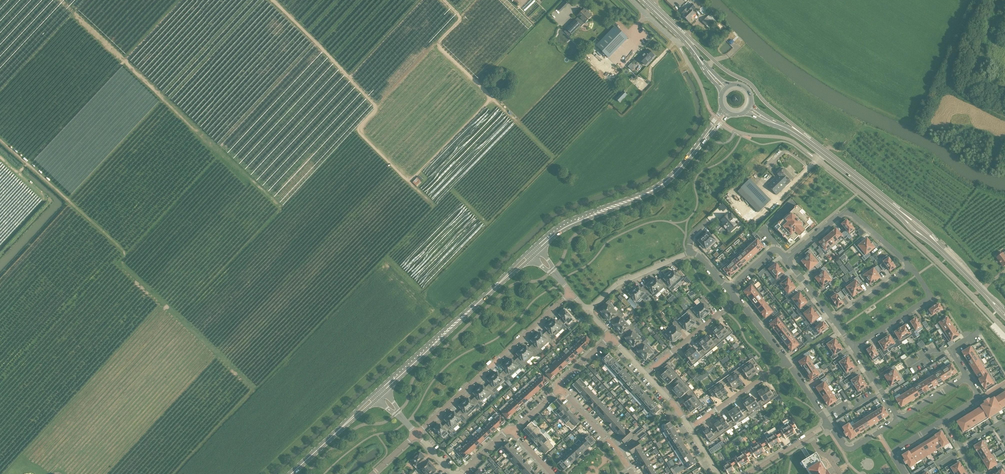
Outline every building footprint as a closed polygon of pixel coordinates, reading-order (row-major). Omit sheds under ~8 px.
[(683,16),(685,18),(692,11),(696,8),(692,4),(688,9),(687,8),(681,13),(683,15),(683,16)] [(703,14),(705,12),(708,9),(709,8),(706,5),(702,9),(700,7),(698,9),(703,14)] [(581,21),(584,24),(592,16),(585,9),(577,16),(578,17),(575,20),(575,19),(566,29),(572,35),(581,25),(578,23),(581,21)] [(693,12),(692,11),(685,18),(689,22),(694,17),(693,16),(696,13),(694,12),(693,12)] [(709,28),(715,21),(718,18),(713,12),(707,17),(702,22),(707,26),(709,28)] [(596,46),(609,58),(628,38),(615,26),(596,46)] [(639,59),(645,65),(654,55),(648,49),(639,59)] [(616,99),(619,103),(627,95),(623,91),(616,99)] [(767,186),(776,195),(787,184),(788,184),(794,178),(784,168),(778,174),(778,175),(767,186)] [(412,181),(417,187),(422,182),(417,177),(412,181)] [(765,206),(771,200),(758,187),(759,187),(750,178),(741,187),(746,193),(762,209),(765,206)] [(775,227),(791,244),(812,222),(801,211),(801,210),(797,206),(775,227)] [(727,215),(721,220),(723,223),(721,224),(726,228),(727,227),(727,228),(728,227),(731,231),(731,232),(737,226),(734,222),(737,219),(731,213),(728,216),(727,215)] [(753,219),(747,225),(750,229),(756,223),(753,219)] [(846,230),(844,232),(848,237),(847,237),(849,239),(852,237),(850,235),(855,231),(851,226),(851,225),(849,223),(846,220),(841,224),(846,230)] [(834,230),(832,232),(838,239),(842,236),(845,239),(847,237),(848,237),(844,232),(841,234),(836,228),(834,230)] [(705,234),(704,236),(712,246),(717,241),(718,242),(721,240),(715,234),(712,236),(709,231),(708,232),(707,231),(705,234)] [(831,232),(828,236),(835,245),(840,241),(838,239),(832,232),(831,232)] [(751,243),(752,244),(759,251),(761,249),(764,247),(759,241),(761,239),(757,234),(754,237),(756,239),(751,243)] [(699,240),(703,245),(700,247),(706,254),(708,251),(707,250),(712,246),(704,236),(702,237),(701,237),(699,239),(699,240)] [(828,236),(823,239),(829,247),(831,249),(835,245),(828,236)] [(854,244),(860,252),(871,243),(870,242),(867,238),(861,243),(859,240),(854,244)] [(825,250),(829,247),(823,239),(819,243),(824,248),(821,251),(825,255),(828,253),(825,250)] [(872,245),(871,243),(860,252),(864,256),(862,258),(864,261),(871,255),(869,252),(871,251),(874,248),(872,245)] [(752,244),(748,247),(755,255),(759,251),(752,244)] [(748,247),(744,251),(751,258),(755,255),(748,247)] [(816,257),(810,250),(805,254),(807,256),(805,258),(801,261),(803,264),(805,266),(816,257)] [(744,251),(740,254),(740,255),(747,262),(751,258),(744,251)] [(1003,267),(1004,265),(1004,252),(1003,253),(997,257),(1003,267)] [(739,253),(735,256),(743,265),(747,262),(740,255),(740,254),(739,253)] [(881,259),(883,262),(882,262),(882,263),(879,265),(883,270),(887,267),(890,271),(895,267),(893,264),(891,261),(887,255),(881,259)] [(735,256),(731,260),(739,269),(743,265),(735,256)] [(822,264),(816,257),(805,266),(806,266),(809,270),(813,267),(813,268),(815,266),(817,268),(822,264)] [(731,260),(727,263),(735,273),(739,269),(731,260)] [(735,273),(727,263),(720,269),(723,273),(725,271),(726,272),(725,272),(727,275),(728,274),(730,277),(732,275),(733,275),(735,273)] [(766,271),(770,276),(780,268),(779,267),(776,263),(770,268),(768,265),(763,269),(765,272),(766,271)] [(877,266),(868,272),(875,281),(877,280),(880,278),(877,274),(881,271),(877,266)] [(830,274),(824,267),(819,271),(821,273),(819,275),(815,278),(819,283),(830,274)] [(782,269),(780,268),(770,276),(774,280),(771,283),(773,285),(775,284),(780,280),(778,278),(784,273),(781,269),(782,269)] [(867,270),(859,275),(863,280),(865,278),(867,281),(870,285),(874,282),(875,281),(868,272),(867,270)] [(667,274),(677,284),(680,281),(681,282),(682,282),(685,279),(679,273),(676,275),(673,271),(672,272),(671,271),(667,274)] [(677,284),(667,274),(665,277),(665,278),(664,279),(668,283),(666,285),(665,285),(667,287),(671,292),(675,289),(675,288),(674,287),(677,284)] [(833,279),(830,274),(819,283),(822,288),(826,285),(828,283),(830,286),(838,280),(836,277),(833,279)] [(857,276),(849,282),(857,293),(858,293),(862,290),(860,286),(858,283),(861,282),(857,276)] [(653,279),(650,281),(660,292),(664,288),(665,289),(667,287),(665,285),(666,285),(661,280),(659,282),(655,278),(654,280),(653,279)] [(791,281),(788,278),(782,282),(780,280),(775,284),(777,286),(779,285),(783,290),(792,283),(791,281)] [(747,297),(748,297),(757,289),(753,284),(755,283),(753,280),(747,284),(749,287),(743,292),(746,294),(745,294),(747,297)] [(660,292),(650,281),(647,285),(648,285),(647,286),(650,290),(648,292),(648,293),(650,295),(654,299),(657,297),(655,296),(660,292)] [(849,282),(845,285),(846,287),(842,290),(846,296),(850,293),(853,297),(855,295),(857,293),(849,282)] [(784,296),(786,299),(787,299),(792,295),(790,292),(796,288),(793,284),(792,283),(783,290),(786,294),(784,296)] [(634,288),(632,289),(637,294),(642,300),(642,299),(644,301),(650,295),(648,293),(648,292),(644,288),(641,290),(638,286),(637,287),(636,286),(634,288)] [(642,300),(632,289),(630,292),(630,293),(629,294),(633,298),(630,300),(637,307),(639,305),(638,304),(642,300)] [(748,297),(751,301),(760,293),(757,289),(748,297)] [(840,300),(844,297),(840,291),(836,294),(835,292),(829,296),(833,301),(835,304),(837,307),(843,303),(840,300)] [(764,297),(760,293),(751,301),(754,305),(762,299),(764,297)] [(803,296),(800,293),(794,297),(792,295),(787,299),(788,301),(791,299),(795,304),(804,297),(803,296)] [(805,299),(804,297),(795,304),(794,305),(797,310),(796,311),(798,314),(803,310),(802,307),(808,303),(805,299)] [(708,306),(709,305),(703,298),(699,301),(699,302),(700,303),(697,305),(706,316),(709,313),(708,312),(709,311),(706,307),(708,305),(708,306)] [(612,302),(609,299),(603,306),(605,308),(601,312),(602,313),(601,314),(604,317),(614,308),(614,307),(611,303),(612,302)] [(754,305),(758,309),(765,303),(762,299),(754,305)] [(769,307),(765,303),(758,309),(761,313),(769,307)] [(935,306),(932,308),(927,311),(930,317),(936,313),(938,312),(938,311),(942,309),(938,304),(935,306)] [(706,316),(697,305),(693,308),(693,307),(692,307),(689,310),(694,317),(697,315),(700,319),(701,318),(702,319),(706,316)] [(761,313),(763,316),(765,318),(771,314),(773,316),(778,312),(776,309),(774,310),(770,305),(769,307),(761,313)] [(802,315),(805,320),(815,312),(814,311),(811,307),(805,312),(803,310),(798,314),(800,316),(802,315)] [(568,312),(564,308),(563,310),(560,313),(561,314),(559,315),(563,319),(561,321),(567,328),(569,325),(568,324),(573,320),(567,313),(568,312)] [(616,311),(614,308),(604,317),(607,320),(608,319),(609,320),(613,317),(615,319),(622,313),(619,310),(618,310),(616,311)] [(683,318),(692,328),(695,325),(694,324),(695,323),(692,319),(694,317),(689,310),(686,312),(683,315),(682,316),(683,318)] [(774,329),(783,322),(779,317),(782,315),(780,312),(774,317),(775,319),(770,324),(772,327),(771,327),(774,329)] [(816,313),(815,312),(805,320),(809,325),(808,326),(810,328),(815,324),(813,322),(819,317),(816,314),(816,313)] [(624,315),(622,313),(615,319),(617,321),(613,325),(614,326),(614,327),(616,330),(626,322),(622,317),(624,315)] [(688,330),(692,328),(683,318),(682,316),(678,319),(676,317),(673,319),(675,321),(680,328),(683,326),(686,330),(688,329),(688,330)] [(950,322),(947,317),(937,324),(940,329),(950,322)] [(914,328),(912,330),(916,337),(919,336),(917,332),(923,329),(919,324),(920,324),(918,321),(916,318),(914,319),(911,321),(912,321),(910,322),(914,328)] [(552,320),(549,322),(559,333),(563,329),(564,330),(567,328),(561,321),(559,323),(558,322),(557,322),(554,319),(553,321),(552,320)] [(680,328),(675,321),(672,323),(673,325),(669,328),(678,339),(681,336),(680,335),(682,334),(678,330),(680,328)] [(559,333),(549,322),(546,326),(547,326),(545,328),(548,330),(548,331),(548,332),(546,334),(553,341),(556,338),(556,337),(555,336),(559,333)] [(630,326),(626,322),(616,330),(619,333),(620,332),(621,334),(625,330),(627,332),(634,326),(632,324),(630,326)] [(774,329),(777,333),(787,326),(783,322),(774,329)] [(810,328),(809,329),(811,332),(813,330),(817,335),(822,332),(824,330),(824,329),(827,327),(826,326),(824,323),(823,322),(817,327),(815,324),(810,328)] [(953,327),(950,322),(940,329),(943,333),(953,327)] [(718,328),(717,329),(726,339),(733,333),(729,328),(726,330),(722,325),(721,325),(721,324),(717,327),(718,328)] [(901,328),(900,328),(906,339),(912,336),(914,339),(916,337),(912,330),(909,332),(905,325),(901,328)] [(636,329),(634,326),(627,332),(629,335),(625,338),(627,340),(626,340),(628,344),(638,335),(639,334),(635,330),(636,329)] [(777,333),(780,338),(790,330),(787,326),(777,333)] [(956,331),(953,327),(943,333),(946,338),(948,337),(956,331)] [(678,339),(669,328),(666,331),(665,330),(664,330),(661,333),(667,340),(669,338),(672,342),(674,341),(674,342),(678,339)] [(719,344),(726,339),(717,329),(716,328),(713,331),(713,332),(717,337),(715,339),(719,344)] [(898,339),(896,340),(899,346),(902,344),(901,342),(906,339),(900,328),(898,329),(898,330),(894,332),(898,339)] [(790,330),(780,338),(784,342),(792,336),(793,334),(790,330)] [(958,333),(956,331),(948,337),(946,338),(948,342),(947,343),(949,346),(954,343),(953,340),(959,336),(957,334),(958,333)] [(538,333),(534,335),(544,346),(548,342),(550,344),(553,341),(546,334),(544,336),(544,335),(543,335),(542,335),(540,333),(539,334),(538,333)] [(585,334),(585,335),(584,335),(583,333),(578,337),(580,339),(587,346),(588,345),(588,346),(591,344),(591,343),(591,342),(588,339),(589,338),(589,337),(589,336),(587,335),(587,334),(586,334),(585,334)] [(544,346),(534,335),(532,339),(532,340),(531,341),(533,343),(533,345),(534,345),(532,347),(538,354),(542,351),(542,350),(541,349),(544,346)] [(641,338),(638,335),(628,344),(631,347),(632,346),(633,347),(637,343),(639,346),(646,339),(643,336),(641,338)] [(885,338),(884,339),(891,349),(894,347),(895,349),(899,346),(896,340),(893,342),(889,335),(885,338)] [(712,350),(719,344),(715,339),(712,341),(708,336),(708,337),(707,336),(703,339),(704,340),(703,340),(712,350)] [(784,342),(787,346),(795,340),(792,336),(784,342)] [(795,340),(787,346),(789,348),(791,351),(797,346),(799,349),(804,345),(802,342),(800,343),(796,338),(795,340)] [(579,340),(576,343),(583,350),(587,346),(580,339),(579,340)] [(648,342),(646,339),(639,346),(641,348),(637,351),(639,353),(638,353),(640,357),(651,347),(647,343),(648,342)] [(826,345),(829,350),(839,344),(838,343),(835,339),(829,343),(827,341),(822,344),(824,347),(826,345)] [(891,349),(884,339),(882,340),(878,342),(883,349),(880,350),(883,356),(886,354),(891,350),(891,349)] [(703,349),(701,351),(705,356),(712,350),(703,340),(703,341),(702,340),(699,343),(699,344),(703,349)] [(576,343),(572,346),(579,353),(583,350),(576,343)] [(839,344),(829,350),(833,355),(831,357),(832,360),(838,356),(836,354),(842,349),(840,345),(839,344)] [(966,357),(966,356),(976,350),(973,345),(963,352),(964,354),(966,357)] [(524,346),(520,349),(530,359),(533,356),(534,357),(535,357),(538,354),(532,347),(530,349),(529,348),(528,348),(526,346),(524,347),(524,346)] [(572,346),(568,350),(575,357),(579,353),(572,346)] [(868,349),(867,350),(868,353),(870,356),(873,360),(879,357),(881,360),(884,358),(879,351),(876,353),(872,346),(871,347),(868,349)] [(654,350),(651,347),(640,357),(644,360),(644,359),(645,360),(649,357),(651,359),(652,359),(658,353),(656,350),(654,350)] [(690,351),(690,352),(698,362),(705,356),(701,351),(698,353),(694,348),(693,347),(689,350),(690,351)] [(530,359),(520,349),(517,352),(518,353),(517,354),(519,356),(519,357),(519,358),(520,359),(518,360),(524,367),(527,364),(527,363),(527,362),(530,359)] [(568,350),(564,354),(571,361),(574,358),(575,357),(568,350)] [(966,357),(968,361),(979,355),(976,350),(966,356),(966,357)] [(691,367),(698,362),(690,352),(689,352),(688,351),(685,354),(686,355),(685,355),(689,360),(687,363),(691,367)] [(799,364),(801,367),(809,361),(810,362),(812,360),(808,355),(810,355),(808,351),(802,355),(804,358),(798,362),(800,364),(799,364)] [(564,354),(561,357),(567,364),(568,363),(568,364),(571,361),(564,354)] [(605,364),(605,365),(612,358),(613,358),(609,354),(605,357),(604,357),(603,357),(602,357),(602,358),(601,359),(602,360),(605,364)] [(971,366),(982,359),(979,355),(968,361),(971,366)] [(561,357),(557,361),(563,368),(566,366),(566,365),(567,364),(561,357)] [(837,364),(841,369),(851,362),(850,361),(847,357),(841,361),(839,358),(833,363),(835,366),(837,364)] [(604,366),(608,370),(616,362),(612,358),(605,365),(605,364),(604,366)] [(752,358),(745,364),(752,374),(753,375),(757,372),(756,371),(757,371),(753,366),(756,364),(752,358)] [(509,359),(506,362),(515,372),(520,369),(521,370),(524,367),(518,360),(516,362),(515,361),(514,361),(514,362),(511,359),(510,360),(509,359)] [(985,364),(982,359),(971,366),(974,370),(983,365),(985,364)] [(557,361),(553,365),(559,372),(563,368),(563,369),(563,368),(557,361)] [(801,367),(804,371),(812,366),(810,362),(809,361),(801,367)] [(515,372),(506,362),(503,365),(504,366),(502,367),(505,370),(504,370),(504,371),(505,372),(503,374),(509,380),(512,378),(511,376),(515,372)] [(620,366),(616,362),(608,370),(611,374),(620,366)] [(851,362),(841,369),(844,374),(843,375),(845,378),(850,374),(848,372),(855,367),(852,363),(851,362)] [(946,367),(952,376),(954,374),(956,373),(950,362),(945,365),(946,367)] [(706,375),(715,368),(711,363),(703,368),(706,373),(705,374),(706,375)] [(664,379),(665,380),(674,371),(668,364),(663,368),(666,371),(661,375),(661,376),(660,377),(664,380),(664,379)] [(751,375),(752,374),(745,364),(737,369),(741,374),(743,372),(747,378),(748,377),(748,378),(752,376),(751,375)] [(553,365),(550,367),(549,368),(555,375),(559,372),(553,365)] [(588,367),(594,374),(597,372),(590,365),(588,367)] [(888,373),(884,376),(888,381),(899,373),(894,365),(889,369),(891,372),(888,373)] [(985,370),(983,365),(974,370),(977,375),(985,370)] [(552,379),(554,377),(554,376),(555,375),(549,368),(547,366),(542,370),(551,379),(552,379)] [(623,370),(620,366),(611,374),(615,378),(623,370)] [(804,371),(807,376),(815,370),(812,366),(804,371)] [(946,367),(942,370),(947,378),(951,376),(952,376),(946,367)] [(987,368),(985,370),(977,375),(980,379),(980,380),(990,373),(987,368)] [(738,376),(741,374),(737,369),(730,374),(737,385),(738,384),(738,385),(742,383),(741,382),(742,381),(738,376)] [(815,370),(807,376),(810,380),(817,376),(819,379),(824,376),(822,373),(820,373),(817,369),(815,370)] [(615,378),(619,382),(627,374),(623,370),(615,378)] [(937,373),(942,381),(947,378),(942,370),(937,373)] [(680,378),(674,371),(665,380),(664,381),(668,384),(669,384),(674,380),(676,382),(680,378)] [(932,375),(938,384),(942,381),(937,373),(936,371),(931,374),(932,375)] [(495,372),(491,375),(500,385),(504,381),(506,383),(509,380),(503,374),(501,375),(499,375),(497,372),(496,373),(495,372)] [(904,381),(899,373),(888,381),(891,386),(895,383),(895,384),(897,382),(899,385),(904,381)] [(988,381),(993,378),(990,373),(980,380),(980,379),(981,381),(981,382),(982,385),(988,381)] [(619,382),(622,386),(631,378),(627,374),(619,382)] [(737,385),(730,374),(722,379),(726,384),(729,383),(732,388),(733,388),(734,389),(737,386),(737,385)] [(500,385),(491,375),(489,378),(489,379),(488,380),(490,383),(490,384),(491,385),(489,387),(495,393),(498,391),(497,389),(501,386),(500,385)] [(547,382),(547,381),(541,375),(537,379),(544,386),(545,385),(547,383),(548,383),(548,382),(547,382)] [(849,382),(852,387),(863,380),(862,379),(860,375),(853,379),(851,377),(844,381),(846,384),(849,382)] [(932,375),(927,377),(933,387),(938,384),(932,375)] [(540,389),(544,386),(537,379),(535,376),(531,380),(540,389)] [(815,388),(818,392),(827,387),(829,386),(826,381),(827,380),(825,377),(820,381),(821,384),(815,388)] [(927,377),(923,380),(929,390),(933,387),(927,377)] [(580,378),(572,385),(576,389),(583,383),(580,378)] [(622,386),(626,390),(634,382),(632,379),(631,378),(622,386)] [(677,392),(677,393),(687,384),(680,378),(676,382),(674,384),(676,386),(673,389),(674,389),(673,390),(676,393),(677,392)] [(988,381),(982,385),(984,386),(986,389),(996,382),(995,381),(993,378),(988,381)] [(723,386),(726,384),(722,379),(715,384),(722,395),(723,395),(724,396),(727,393),(727,392),(723,386)] [(922,379),(917,382),(924,393),(929,390),(923,380),(922,379)] [(536,393),(540,389),(531,380),(527,384),(536,393)] [(863,380),(852,387),(856,392),(854,393),(856,396),(862,393),(860,390),(866,386),(864,382),(863,380)] [(626,390),(629,393),(630,394),(633,391),(632,391),(638,386),(637,385),(634,382),(626,390)] [(913,385),(913,386),(919,396),(924,393),(917,382),(913,385)] [(587,387),(583,383),(576,389),(580,393),(587,387)] [(536,393),(527,384),(523,387),(532,397),(536,393)] [(686,393),(688,396),(693,392),(687,384),(677,393),(678,393),(677,394),(680,398),(681,397),(686,393)] [(722,395),(715,384),(707,390),(713,397),(715,395),(718,398),(719,399),(722,396),(722,395)] [(481,386),(477,388),(486,398),(487,399),(491,395),(492,396),(495,393),(489,387),(487,389),(486,388),(485,388),(482,385),(481,386)] [(642,390),(638,386),(632,391),(633,391),(630,394),(633,398),(636,395),(642,390)] [(909,390),(910,390),(915,398),(919,396),(913,386),(909,389),(909,390)] [(523,387),(519,391),(528,401),(531,398),(532,397),(523,387)] [(580,393),(583,397),(591,391),(587,387),(580,393)] [(763,390),(763,391),(770,401),(778,396),(774,391),(771,393),(768,387),(767,388),(767,387),(763,389),(763,390)] [(818,392),(821,397),(830,392),(827,387),(818,392)] [(486,398),(477,388),(474,391),(475,392),(474,393),(476,396),(476,397),(476,398),(474,400),(481,407),(484,404),(482,402),(486,398)] [(633,398),(637,402),(645,394),(642,390),(636,395),(633,398)] [(763,406),(770,401),(763,391),(762,391),(762,390),(758,393),(759,394),(758,394),(762,399),(759,401),(763,406)] [(910,390),(909,390),(905,393),(910,401),(915,398),(910,390)] [(519,391),(515,395),(517,397),(524,404),(525,403),(528,401),(519,391)] [(594,395),(591,391),(583,397),(587,401),(594,395)] [(688,407),(699,400),(693,392),(688,396),(690,399),(685,402),(685,403),(684,404),(687,407),(688,407)] [(824,401),(824,402),(833,396),(832,396),(830,392),(821,397),(824,401)] [(957,422),(964,432),(965,431),(966,432),(994,415),(994,417),(999,414),(998,413),(1004,408),(1004,392),(1003,393),(1004,395),(1000,398),(999,396),(995,398),(995,397),(990,400),(991,401),(987,404),(986,403),(981,406),(982,406),(978,409),(980,411),(975,414),(974,411),(966,416),(967,419),(963,421),(962,419),(957,422)] [(905,393),(900,396),(906,404),(910,401),(905,393)] [(649,398),(645,394),(637,402),(640,406),(649,398)] [(833,396),(824,402),(826,404),(827,406),(834,402),(836,405),(841,401),(839,398),(837,399),(834,394),(832,396),(833,396)] [(587,401),(591,405),(598,399),(594,395),(587,401)] [(906,404),(900,396),(896,399),(897,402),(899,404),(901,407),(906,404)] [(520,408),(520,407),(524,404),(517,397),(513,400),(513,401),(520,408)] [(749,401),(748,401),(755,412),(763,406),(759,401),(757,403),(753,398),(752,398),(752,397),(748,400),(749,401)] [(466,399),(463,401),(472,412),(475,409),(476,410),(477,410),(481,407),(474,400),(472,402),(472,401),(471,401),(470,401),(468,398),(467,400),(466,399)] [(516,411),(517,410),(517,411),(520,408),(520,407),(520,408),(513,401),(513,400),(511,398),(507,402),(516,411)] [(552,411),(554,413),(563,405),(561,402),(562,402),(560,401),(558,398),(554,402),(549,406),(553,410),(552,411)] [(640,406),(644,410),(653,402),(649,398),(640,406)] [(591,405),(594,410),(602,403),(598,399),(591,405)] [(704,407),(699,400),(688,407),(689,408),(688,408),(690,412),(691,411),(692,412),(697,408),(699,411),(704,407)] [(747,410),(744,411),(748,417),(755,412),(748,401),(747,400),(743,403),(744,404),(743,404),(747,410)] [(472,412),(463,401),(460,404),(461,405),(459,407),(462,409),(461,409),(461,410),(462,411),(460,413),(466,420),(469,417),(468,416),(472,412)] [(507,402),(504,405),(503,406),(512,415),(516,411),(507,402)] [(648,414),(649,412),(656,406),(653,402),(644,410),(648,414)] [(605,407),(602,403),(594,410),(598,414),(605,407)] [(565,407),(563,405),(554,413),(556,416),(557,415),(560,418),(569,410),(567,408),(566,407),(565,407)] [(877,410),(878,410),(883,418),(888,415),(886,412),(884,410),(881,405),(876,408),(877,410)] [(509,418),(511,416),(512,415),(503,406),(499,409),(507,418),(508,418),(508,419),(509,419),(509,418)] [(649,412),(650,413),(653,416),(654,417),(655,416),(656,416),(657,415),(657,414),(657,413),(660,410),(656,406),(649,412)] [(598,414),(602,418),(609,411),(605,407),(598,414)] [(734,411),(733,411),(741,422),(748,417),(744,411),(742,413),(738,408),(737,407),(733,410),(734,411)] [(571,413),(569,410),(560,418),(563,422),(565,425),(574,416),(572,414),(571,412),(571,413)] [(872,410),(867,413),(874,424),(878,421),(873,413),(872,410)] [(877,410),(873,413),(878,421),(883,418),(878,410),(877,410)] [(613,415),(609,411),(602,418),(605,422),(613,415)] [(732,420),(730,422),(733,427),(741,422),(733,411),(733,412),(732,411),(728,413),(729,414),(729,415),(732,420)] [(452,412),(448,415),(457,424),(461,420),(463,423),(466,420),(460,413),(458,415),(457,414),(456,414),(454,412),(453,413),(452,412)] [(504,421),(496,412),(492,416),(494,418),(500,425),(501,424),(502,425),(504,423),(504,422),(504,421)] [(864,419),(864,418),(869,427),(874,424),(867,413),(862,416),(864,419)] [(457,424),(448,415),(446,418),(445,419),(445,420),(447,422),(447,423),(447,424),(448,424),(446,426),(452,433),(455,430),(454,429),(458,425),(457,424)] [(605,422),(609,426),(617,419),(613,415),(605,422)] [(576,418),(574,416),(565,425),(567,428),(568,427),(572,431),(576,426),(580,422),(578,420),(576,418)] [(496,429),(500,425),(494,418),(490,422),(496,429)] [(719,421),(726,432),(733,427),(730,422),(727,424),(723,418),(722,418),(718,420),(719,421)] [(864,418),(864,419),(860,421),(859,421),(865,430),(869,427),(864,418)] [(620,423),(617,419),(609,426),(613,430),(620,423)] [(796,428),(791,419),(783,424),(785,426),(784,426),(790,436),(794,434),(793,434),(795,433),(793,428),(795,427),(796,428)] [(855,424),(860,432),(865,430),(859,421),(860,421),(858,419),(853,422),(855,424)] [(718,430),(715,432),(719,437),(726,432),(719,421),(718,422),(717,421),(714,423),(714,424),(714,425),(718,430)] [(490,422),(486,426),(492,433),(496,429),(490,422)] [(535,426),(531,422),(527,426),(527,427),(523,430),(525,433),(527,434),(529,436),(538,428),(536,425),(535,426)] [(664,431),(664,432),(665,432),(673,427),(670,422),(666,425),(665,424),(664,424),(663,424),(662,425),(662,426),(662,427),(664,431)] [(613,430),(617,434),(624,427),(620,423),(613,430)] [(434,427),(433,429),(436,432),(437,432),(443,438),(448,434),(449,435),(452,433),(446,426),(443,428),(440,424),(439,425),(438,425),(434,427)] [(850,427),(848,424),(842,428),(850,440),(856,436),(856,435),(855,435),(850,427)] [(855,424),(850,427),(855,435),(856,435),(860,432),(855,424)] [(486,426),(482,429),(488,436),(492,433),(486,426)] [(790,436),(784,426),(782,428),(777,431),(780,436),(783,435),(785,439),(787,438),(790,436)] [(617,434),(620,437),(620,438),(628,431),(627,431),(624,427),(617,434)] [(675,432),(673,427),(665,432),(664,432),(663,433),(666,438),(668,436),(675,432)] [(532,440),(534,442),(543,434),(540,431),(541,430),(538,428),(529,436),(531,438),(531,439),(532,440)] [(706,438),(706,437),(708,439),(711,443),(719,437),(715,432),(712,434),(709,428),(708,429),(707,428),(703,431),(703,432),(704,434),(704,435),(703,436),(704,436),(704,437),(704,438),(705,438),(706,438)] [(487,437),(488,436),(482,429),(478,433),(485,440),(488,438),(487,437)] [(482,443),(485,440),(478,433),(476,430),(472,434),(474,437),(480,444),(481,443),(482,443)] [(620,438),(620,437),(619,438),(624,443),(627,441),(628,442),(631,439),(630,438),(633,435),(628,430),(627,431),(628,431),(620,438)] [(780,436),(777,431),(772,434),(769,436),(775,445),(778,443),(780,442),(778,439),(779,439),(779,438),(778,437),(780,436)] [(936,436),(936,435),(943,446),(943,447),(949,443),(942,431),(936,435),(936,436)] [(678,436),(675,432),(668,436),(666,438),(669,442),(678,436)] [(546,438),(543,434),(534,442),(536,444),(537,446),(538,446),(540,448),(549,439),(547,437),(546,438)] [(589,435),(585,439),(591,446),(592,447),(595,444),(594,444),(594,443),(595,442),(589,435)] [(936,436),(931,439),(937,450),(943,446),(936,435),(936,436)] [(681,441),(678,436),(669,442),(671,447),(674,445),(681,441)] [(775,445),(769,436),(766,437),(761,440),(765,446),(767,444),(770,448),(772,447),(775,445)] [(476,447),(480,444),(474,437),(470,440),(476,447)] [(549,439),(540,448),(542,450),(541,450),(543,452),(545,454),(549,451),(554,447),(551,443),(551,442),(549,439)] [(585,439),(581,443),(587,449),(591,446),(585,439)] [(931,439),(925,442),(932,453),(937,450),(931,439)] [(978,451),(986,446),(988,444),(985,439),(974,446),(976,448),(977,451),(978,451)] [(470,440),(466,444),(472,451),(476,447),(470,440)] [(765,446),(761,440),(756,443),(757,444),(754,445),(760,455),(763,453),(765,452),(762,447),(765,446)] [(684,445),(681,441),(674,445),(671,447),(674,451),(684,445)] [(641,448),(642,448),(638,442),(635,444),(634,442),(630,445),(631,446),(628,448),(632,454),(633,454),(632,453),(641,448)] [(925,442),(920,445),(927,456),(932,453),(925,442)] [(500,448),(504,453),(512,446),(509,443),(505,446),(503,445),(500,448)] [(581,443),(577,446),(583,453),(587,449),(581,443)] [(466,444),(462,447),(468,455),(472,451),(466,444)] [(461,455),(464,458),(465,458),(466,458),(468,456),(468,455),(462,447),(460,445),(456,449),(458,451),(457,452),(457,453),(457,454),(459,455),(459,456),(460,456),(460,455),(461,455)] [(687,450),(684,445),(674,451),(677,456),(687,450)] [(760,455),(754,445),(751,447),(746,450),(749,455),(752,454),(755,458),(757,457),(760,455)] [(920,445),(915,449),(921,460),(927,456),(920,445)] [(504,453),(508,457),(515,450),(512,446),(504,453)] [(577,446),(573,450),(579,456),(580,455),(581,456),(584,454),(583,453),(577,446)] [(986,446),(978,451),(980,455),(989,450),(986,446)] [(644,453),(641,448),(632,453),(633,454),(635,458),(644,453)] [(915,449),(910,452),(909,452),(916,463),(921,460),(915,449)] [(519,454),(515,450),(508,457),(511,461),(519,454)] [(575,460),(576,461),(579,459),(578,458),(579,456),(573,450),(569,454),(575,460)] [(690,454),(687,450),(677,456),(680,461),(690,454)] [(749,455),(746,450),(741,453),(739,455),(745,464),(748,462),(750,461),(747,457),(749,455)] [(991,455),(989,450),(980,455),(983,460),(991,455)] [(916,463),(909,452),(910,452),(909,451),(903,455),(911,467),(917,463),(916,463)] [(425,457),(420,452),(411,461),(415,464),(414,465),(417,469),(426,460),(424,458),(425,457)] [(647,457),(644,453),(635,458),(638,463),(647,457)] [(827,470),(826,471),(827,471),(826,471),(826,470),(825,468),(825,467),(826,467),(826,466),(826,465),(826,464),(826,463),(825,462),(822,464),(819,459),(820,459),(816,453),(801,462),(805,468),(809,473),(829,473),(827,470)] [(986,465),(994,460),(997,458),(994,453),(991,455),(983,460),(986,465)] [(511,461),(515,465),(522,458),(519,454),(511,461)] [(569,454),(565,457),(571,464),(575,460),(569,454)] [(693,459),(690,454),(680,461),(683,465),(693,459)] [(558,457),(561,461),(567,467),(571,464),(565,457),(564,455),(561,457),(560,455),(558,457)] [(745,464),(739,455),(736,456),(731,459),(734,465),(737,463),(739,467),(741,466),(742,466),(745,464)] [(650,462),(647,457),(638,463),(641,467),(650,462)] [(526,462),(522,458),(515,465),(519,469),(526,462)] [(696,464),(693,459),(683,465),(686,470),(696,464)] [(731,459),(726,462),(726,463),(722,465),(724,467),(723,467),(725,469),(724,469),(724,470),(723,471),(724,471),(724,472),(724,473),(725,473),(726,473),(727,473),(728,473),(729,473),(732,472),(734,471),(732,466),(734,465),(731,459)] [(426,460),(417,469),(420,472),(421,471),(423,473),(424,473),(433,466),(429,462),(428,462),(426,460)] [(1003,465),(1001,462),(997,464),(994,460),(986,465),(989,469),(995,465),(997,468),(1003,465)] [(561,461),(557,465),(563,471),(564,470),(565,470),(565,471),(568,468),(567,467),(561,461)] [(519,469),(522,472),(529,466),(526,462),(519,469)] [(641,467),(644,472),(653,467),(650,462),(641,467)] [(945,468),(947,470),(949,469),(953,473),(955,473),(963,468),(962,465),(961,465),(960,462),(953,466),(952,464),(945,468)] [(999,471),(997,473),(995,473),(1004,473),(1004,469),(1003,465),(997,468),(999,471)] [(433,466),(424,473),(437,473),(438,473),(436,471),(436,470),(433,466)] [(529,466),(522,472),(523,473),(528,473),(533,470),(529,466)] [(929,471),(932,469),(930,466),(922,471),(924,473),(931,473),(929,471)]
